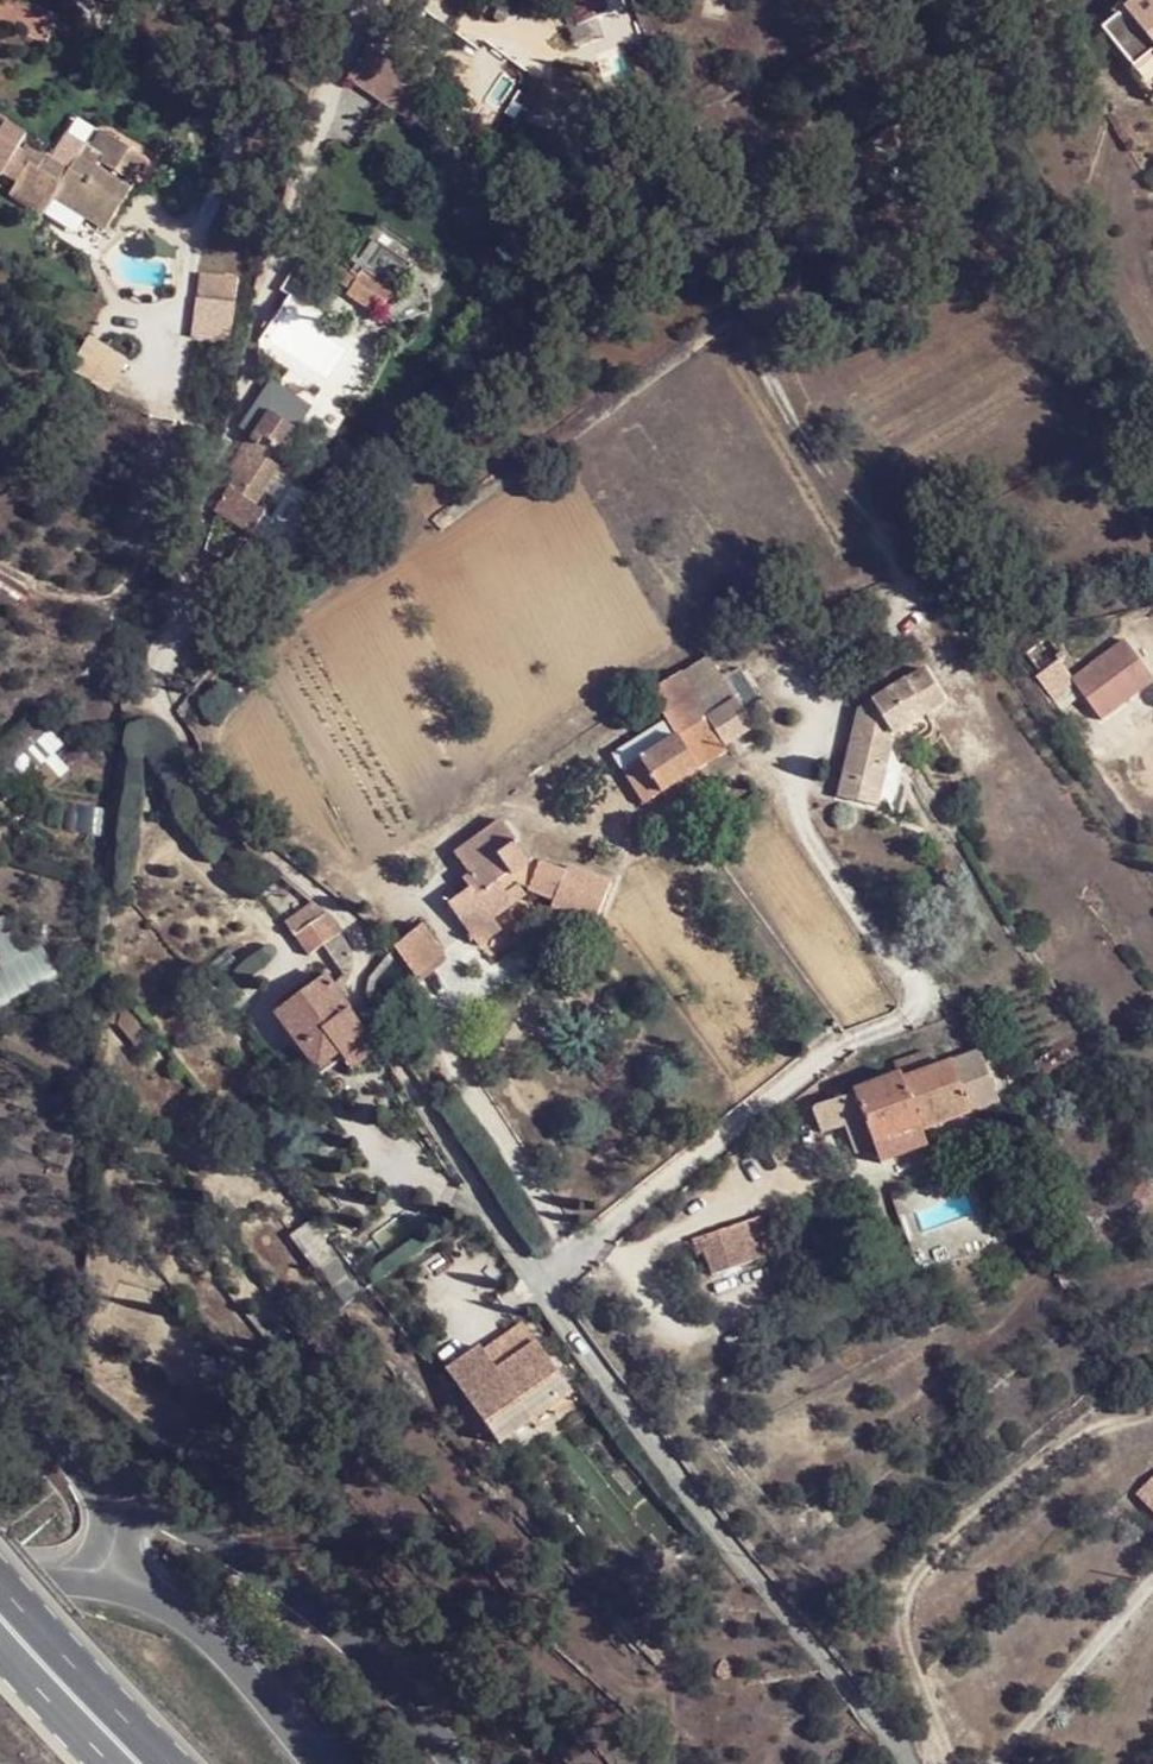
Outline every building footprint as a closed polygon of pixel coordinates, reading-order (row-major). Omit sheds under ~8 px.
[(1098,31),(1131,68),(1152,53),(1152,0),(1135,0),(1098,31)] [(415,123),(438,86),(364,41),(341,78),(415,123)] [(1131,68),(1125,75),(1149,102),(1152,98),(1152,53),(1131,68)] [(112,233),(156,160),(101,127),(89,147),(66,133),(52,158),(22,140),(26,133),(0,117),(0,175),(14,183),(9,192),(46,214),(56,199),(112,233)] [(375,240),(342,292),(375,313),(409,261),(375,240)] [(194,272),(189,346),(229,349),(234,274),(194,272)] [(282,447),(308,407),(272,384),(245,427),(255,434),(223,483),(228,486),(211,513),(250,538),(267,511),(256,505),(289,452),(282,447)] [(1106,693),(1088,706),(1095,715),(1146,679),(1120,642),(1086,666),(1106,693)] [(1057,706),(1077,692),(1070,678),(1054,657),(1037,667),(1032,671),(1057,706)] [(1077,692),(1088,706),(1106,693),(1086,666),(1070,678),(1077,692)] [(714,668),(690,683),(706,706),(700,709),(703,715),(714,733),(722,726),(734,743),(754,728),(714,668)] [(923,669),(875,707),(875,708),(895,739),(948,702),(923,669)] [(706,706),(690,683),(657,706),(668,728),(632,755),(658,793),(723,748),(714,733),(703,715),(700,709),(706,706)] [(895,739),(875,708),(869,729),(856,726),(843,812),(868,818),(875,773),(889,775),(895,739)] [(64,764),(51,754),(62,740),(42,725),(5,774),(38,798),(64,764)] [(731,763),(723,748),(658,793),(668,803),(731,763)] [(658,793),(632,755),(617,766),(651,815),(668,803),(658,793)] [(882,820),(889,775),(875,773),(868,818),(882,820)] [(557,913),(562,916),(608,885),(577,869),(569,880),(544,868),(512,825),(467,857),(479,879),(470,888),(476,898),(459,912),(481,943),(539,902),(532,891),(561,904),(557,913)] [(608,885),(562,916),(591,929),(613,887),(608,885)] [(348,948),(323,912),(292,934),(304,953),(320,945),(341,974),(347,968),(349,958),(348,948)] [(409,975),(441,954),(421,924),(390,944),(409,975)] [(334,1052),(362,1031),(323,978),(274,1010),(311,1065),(334,1052)] [(373,1046),(362,1031),(334,1052),(344,1066),(373,1046)] [(977,1043),(928,1061),(902,1070),(922,1124),(997,1096),(977,1043)] [(921,1045),(896,1055),(899,1062),(902,1070),(928,1061),(921,1045)] [(922,1124),(902,1070),(899,1062),(849,1082),(860,1111),(872,1142),(922,1124)] [(842,1118),(860,1111),(849,1082),(807,1098),(818,1127),(842,1118)] [(854,1148),(872,1142),(860,1111),(842,1118),(854,1148)] [(880,1159),(928,1140),(922,1125),(922,1124),(872,1142),(880,1159)] [(288,1231),(340,1303),(364,1284),(367,1282),(315,1213),(288,1231)] [(704,1271),(755,1261),(748,1224),(728,1229),(715,1233),(695,1242),(704,1271)] [(487,1357),(498,1374),(540,1345),(528,1328),(487,1357)] [(540,1345),(498,1374),(487,1357),(485,1352),(450,1376),(468,1403),(460,1407),(479,1437),(488,1431),(501,1450),(534,1426),(526,1414),(555,1392),(549,1383),(560,1374),(540,1345)] [(564,1405),(555,1392),(526,1414),(534,1426),(564,1405)] [(1152,1517),(1152,1490),(1149,1487),(1141,1480),(1127,1497),(1151,1519),(1152,1517)]
